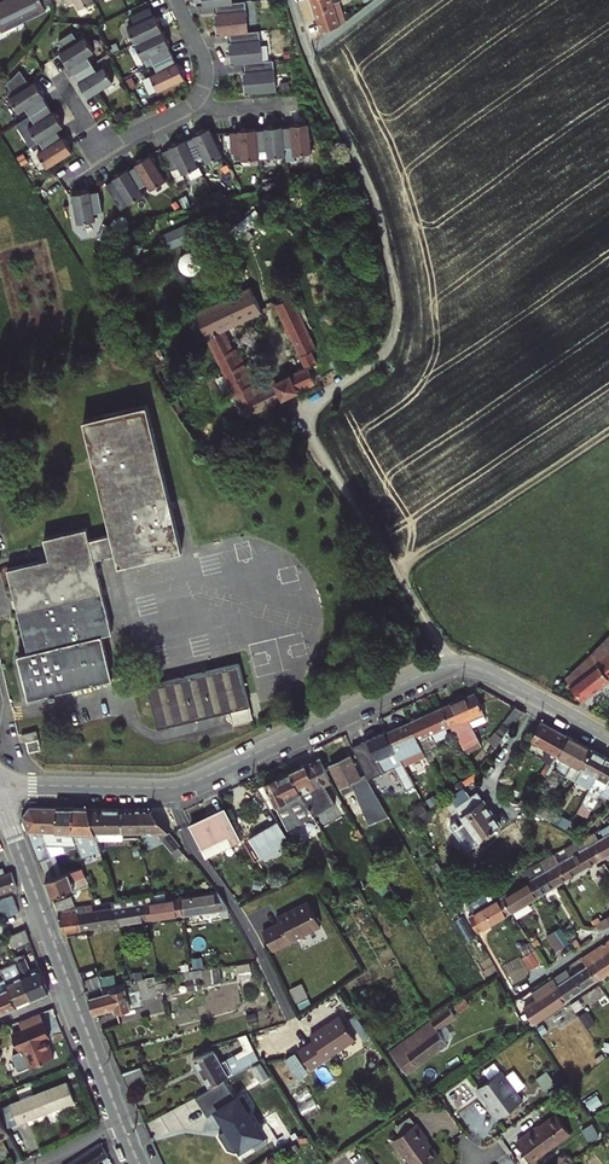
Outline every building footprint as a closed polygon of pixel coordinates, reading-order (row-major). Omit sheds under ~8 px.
[(1,29),(49,6),(48,3),(53,1),(53,0),(3,0),(0,1),(0,28),(1,29)] [(68,6),(77,2),(80,9),(96,1),(95,0),(66,0),(68,6)] [(321,32),(340,26),(332,0),(311,0),(321,32)] [(216,17),(214,17),(215,35),(229,34),(244,32),(243,16),(246,16),(244,1),(234,2),(215,4),(216,17)] [(155,15),(151,7),(132,16),(136,24),(129,27),(137,43),(164,30),(156,14),(155,15)] [(173,54),(169,46),(171,45),(164,30),(137,43),(144,58),(151,55),(155,63),(173,54)] [(77,73),(95,62),(90,54),(96,50),(87,36),(81,40),(75,31),(61,39),(66,49),(62,52),(71,66),(72,65),(77,73)] [(230,47),(228,47),(230,64),(243,63),(259,62),(257,46),(260,46),(258,31),(244,32),(229,34),(230,47)] [(177,62),(173,54),(155,63),(159,71),(152,75),(159,90),(161,89),(179,81),(186,77),(179,62),(177,62)] [(151,55),(144,58),(148,66),(155,63),(151,55)] [(242,76),(244,94),(273,91),(271,75),(274,75),(272,60),(259,62),(243,63),(245,76),(242,76)] [(77,73),(82,81),(81,82),(91,96),(116,80),(106,66),(100,70),(95,62),(77,73)] [(31,115),(49,104),(44,96),(45,96),(36,81),(30,84),(21,69),(8,83),(15,94),(10,97),(20,112),(26,108),(31,115)] [(40,141),(58,130),(64,126),(55,111),(54,112),(49,104),(31,115),(18,124),(32,146),(40,141)] [(294,127),(284,128),(287,149),(296,148),(297,155),(314,154),(311,124),(294,126),(294,127)] [(267,130),(258,131),(260,151),(269,150),(270,158),(287,156),(287,149),(284,128),(284,127),(267,128),(267,130)] [(197,138),(189,142),(198,160),(206,156),(209,163),(225,156),(212,129),(196,136),(197,138)] [(241,133),(232,134),(234,154),(243,153),(244,161),(261,159),(260,151),(258,131),(258,129),(240,131),(241,133)] [(63,137),(58,130),(40,141),(45,148),(39,153),(48,167),(74,151),(64,137),(63,137)] [(173,149),(164,153),(173,172),(181,168),(185,175),(201,167),(198,160),(189,142),(188,140),(172,148),(173,149)] [(138,165),(130,170),(141,187),(149,182),(153,189),(168,179),(152,154),(137,164),(138,165)] [(130,170),(122,175),(121,173),(107,183),(113,192),(123,208),(138,199),(133,192),(141,187),(130,170)] [(101,195),(92,196),(92,195),(75,198),(77,209),(80,228),(98,224),(96,217),(105,215),(101,195)] [(214,214),(163,239),(168,250),(220,226),(214,214)] [(225,369),(248,416),(278,401),(317,382),(309,367),(257,393),(227,330),(265,312),(252,287),(197,315),(225,369)] [(277,305),(309,367),(318,363),(312,351),(318,348),(293,297),(277,305)] [(48,558),(6,570),(28,652),(18,654),(29,698),(113,675),(101,631),(112,628),(92,556),(113,549),(117,562),(179,545),(141,401),(78,418),(109,532),(87,537),(84,525),(42,537),(48,558)] [(569,679),(583,697),(608,679),(608,644),(596,659),(569,679)] [(235,658),(146,684),(159,727),(248,701),(235,658)] [(465,720),(489,709),(494,707),(485,690),(476,694),(476,693),(443,708),(453,730),(454,731),(456,730),(466,748),(477,742),(468,725),(465,720)] [(513,727),(525,712),(517,707),(505,723),(513,727)] [(432,739),(453,730),(443,708),(411,722),(421,744),(432,739)] [(491,714),(489,709),(465,720),(468,725),(491,714)] [(411,722),(388,732),(396,748),(406,767),(423,760),(421,755),(425,753),(423,749),(421,744),(411,722)] [(542,722),(531,742),(558,756),(569,736),(542,722)] [(42,748),(37,730),(22,733),(23,740),(29,739),(31,750),(42,748)] [(414,783),(406,767),(396,748),(388,732),(353,748),(364,771),(370,780),(399,767),(408,786),(414,783)] [(595,751),(569,736),(558,756),(554,763),(546,776),(551,779),(556,771),(566,776),(573,765),(583,771),(595,751)] [(421,744),(423,749),(434,744),(432,739),(421,744)] [(470,754),(480,749),(477,742),(466,748),(470,754)] [(604,756),(595,751),(583,771),(580,777),(593,784),(608,758),(604,756)] [(351,754),(330,763),(344,793),(355,789),(370,825),(390,817),(366,776),(361,778),(351,754)] [(537,762),(534,769),(543,774),(545,769),(542,767),(548,757),(545,755),(540,764),(537,762)] [(608,758),(593,784),(591,789),(595,791),(592,794),(591,794),(581,812),(587,816),(598,796),(600,797),(608,782),(608,759),(608,758)] [(310,810),(312,814),(333,803),(324,785),(332,781),(322,759),(291,773),(300,793),(305,802),(310,810)] [(546,776),(554,763),(550,761),(545,769),(543,774),(546,776)] [(580,777),(583,771),(573,765),(566,776),(576,782),(580,777)] [(300,793),(291,773),(259,787),(280,823),(310,810),(305,802),(300,793)] [(587,784),(579,778),(573,790),(576,792),(574,794),(578,797),(580,794),(581,795),(587,784)] [(600,797),(591,814),(597,818),(605,808),(608,801),(608,782),(600,797)] [(480,841),(501,826),(479,793),(472,797),(468,791),(453,801),(448,804),(453,810),(457,807),(480,841)] [(39,860),(51,856),(42,832),(56,832),(56,808),(31,807),(24,817),(39,860)] [(64,860),(69,873),(85,868),(82,858),(84,858),(73,833),(74,808),(56,808),(56,832),(64,833),(71,849),(66,850),(69,859),(64,860)] [(104,860),(101,851),(97,837),(88,808),(74,808),(73,833),(84,858),(90,856),(92,864),(104,860)] [(119,810),(88,808),(97,837),(101,851),(110,849),(106,834),(125,833),(124,810),(119,810)] [(151,809),(124,810),(125,833),(171,833),(152,810),(151,809)] [(192,826),(207,858),(241,842),(226,810),(192,826)] [(285,832),(280,823),(252,838),(261,855),(290,839),(285,832)] [(604,859),(608,856),(608,826),(602,831),(605,837),(599,841),(594,833),(584,838),(598,863),(604,859)] [(181,846),(172,834),(163,840),(172,853),(174,851),(178,856),(184,852),(180,847),(181,846)] [(569,856),(559,862),(569,880),(573,877),(598,863),(584,838),(565,848),(569,856)] [(547,858),(543,860),(558,886),(569,880),(559,862),(554,854),(547,858)] [(39,860),(47,881),(69,873),(64,860),(53,864),(51,856),(39,860)] [(558,886),(543,860),(533,866),(525,870),(531,880),(541,896),(543,895),(558,886)] [(69,873),(47,881),(53,898),(75,890),(73,883),(88,878),(85,868),(69,873)] [(12,890),(18,887),(12,872),(6,874),(0,876),(0,894),(12,890)] [(531,880),(504,897),(513,912),(541,896),(531,880)] [(471,916),(480,932),(513,912),(504,897),(498,887),(483,896),(485,899),(484,900),(482,898),(469,906),(472,911),(473,910),(475,914),(471,916)] [(203,895),(181,899),(183,915),(228,908),(218,893),(207,895),(207,891),(203,892),(203,895)] [(148,903),(151,920),(183,915),(181,899),(180,892),(156,895),(147,897),(148,903)] [(14,895),(0,900),(0,905),(0,906),(2,911),(5,918),(20,912),(14,895)] [(54,902),(58,911),(76,908),(72,896),(54,902)] [(393,899),(388,898),(387,898),(386,899),(386,900),(385,906),(387,911),(389,915),(395,919),(395,920),(396,920),(397,919),(400,915),(403,912),(403,911),(403,910),(401,905),(399,900),(398,900),(398,899),(397,899),(393,899)] [(282,922),(266,930),(276,949),(324,924),(311,900),(279,917),(282,922)] [(96,905),(82,907),(83,913),(109,909),(109,905),(112,905),(111,902),(96,905)] [(117,904),(112,905),(116,925),(120,924),(151,920),(148,903),(118,908),(117,904)] [(83,913),(82,907),(79,907),(83,930),(87,929),(116,925),(112,905),(109,905),(109,909),(83,913)] [(65,932),(83,930),(79,907),(76,908),(58,911),(65,932)] [(7,936),(11,948),(30,940),(26,929),(7,936)] [(557,931),(549,936),(560,952),(568,947),(557,931)] [(585,958),(584,959),(588,965),(598,980),(599,979),(608,972),(608,941),(585,958)] [(24,958),(17,961),(33,999),(49,992),(49,991),(40,968),(32,971),(26,957),(24,958)] [(4,977),(5,981),(16,1006),(33,999),(17,961),(1,968),(2,972),(4,977)] [(571,977),(567,970),(556,978),(555,979),(569,1000),(598,980),(588,965),(571,977)] [(213,968),(215,981),(222,980),(220,967),(213,968)] [(216,985),(215,981),(213,968),(194,971),(188,972),(189,979),(204,977),(206,987),(216,985)] [(150,971),(131,975),(132,979),(133,982),(151,979),(150,971)] [(168,991),(166,976),(160,977),(161,984),(149,986),(152,998),(159,997),(159,993),(168,991)] [(87,990),(103,987),(100,977),(83,981),(87,990)] [(117,985),(105,987),(103,987),(87,990),(95,1012),(117,1007),(118,1012),(142,1006),(141,1001),(152,998),(149,986),(161,984),(160,977),(151,979),(133,982),(128,983),(128,986),(132,985),(134,992),(127,993),(126,988),(119,989),(118,985),(117,985)] [(104,980),(105,987),(117,985),(116,977),(104,980)] [(555,979),(523,1001),(527,1007),(524,1009),(534,1023),(569,1000),(555,979)] [(298,999),(310,993),(303,980),(291,987),(298,999)] [(5,981),(0,983),(0,1013),(16,1006),(5,981)] [(299,1051),(310,1068),(355,1038),(340,1015),(310,1036),(314,1041),(299,1051)] [(28,1068),(52,1059),(46,1040),(49,1039),(43,1022),(12,1033),(17,1049),(21,1048),(28,1068)] [(405,1046),(397,1052),(410,1069),(453,1038),(444,1025),(411,1049),(410,1046),(407,1048),(405,1046)] [(256,1049),(247,1034),(240,1037),(249,1052),(256,1049)] [(210,1086),(261,1058),(257,1051),(239,1061),(235,1054),(221,1061),(214,1049),(195,1059),(210,1086)] [(149,1084),(144,1067),(123,1073),(130,1089),(149,1084)] [(487,1105),(497,1119),(524,1100),(503,1070),(478,1087),(490,1103),(487,1105)] [(461,1105),(477,1095),(468,1081),(452,1092),(461,1105)] [(15,1124),(72,1104),(64,1084),(8,1104),(15,1124)] [(517,1141),(532,1161),(570,1134),(557,1115),(536,1130),(535,1128),(517,1141)] [(394,1140),(411,1163),(429,1163),(438,1157),(430,1145),(426,1147),(423,1143),(429,1139),(418,1122),(394,1140)] [(98,1163),(109,1155),(102,1143),(75,1161),(76,1162),(73,1163),(99,1163),(98,1163)]
